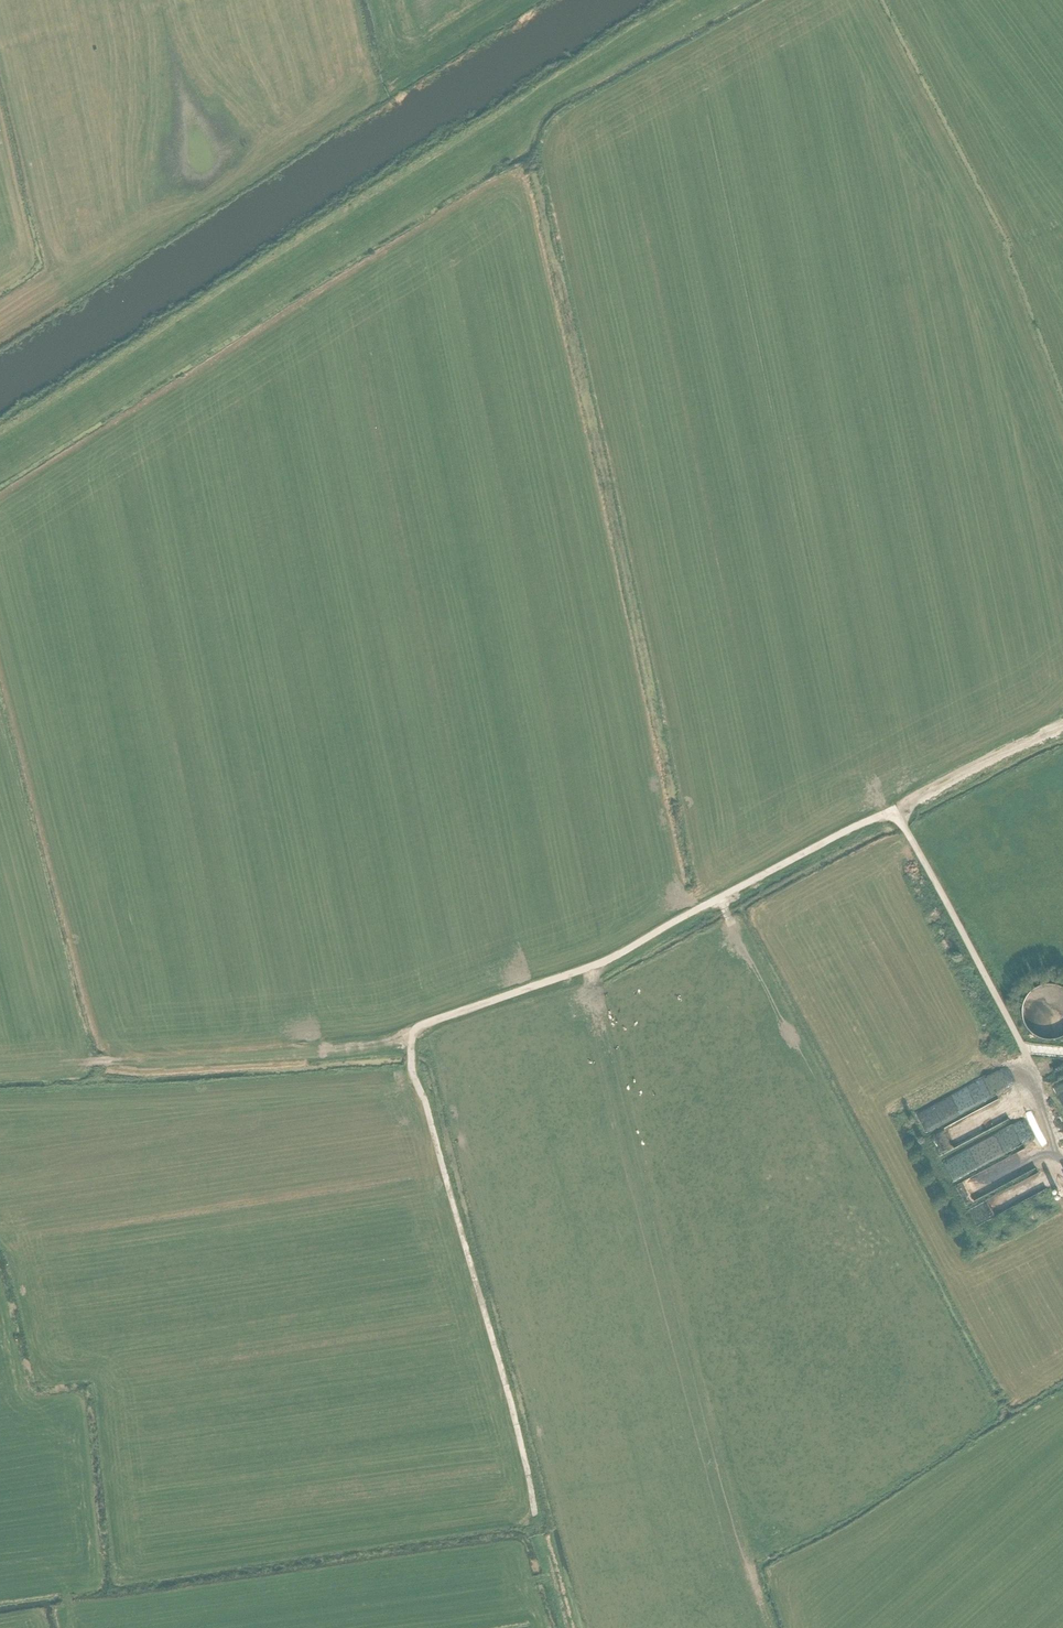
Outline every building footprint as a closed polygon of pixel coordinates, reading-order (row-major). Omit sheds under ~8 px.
[(1053,1087),(1062,1106),(1062,1082),(1053,1087)] [(972,1136),(1011,1121),(1003,1102),(965,1116),(972,1136)]
